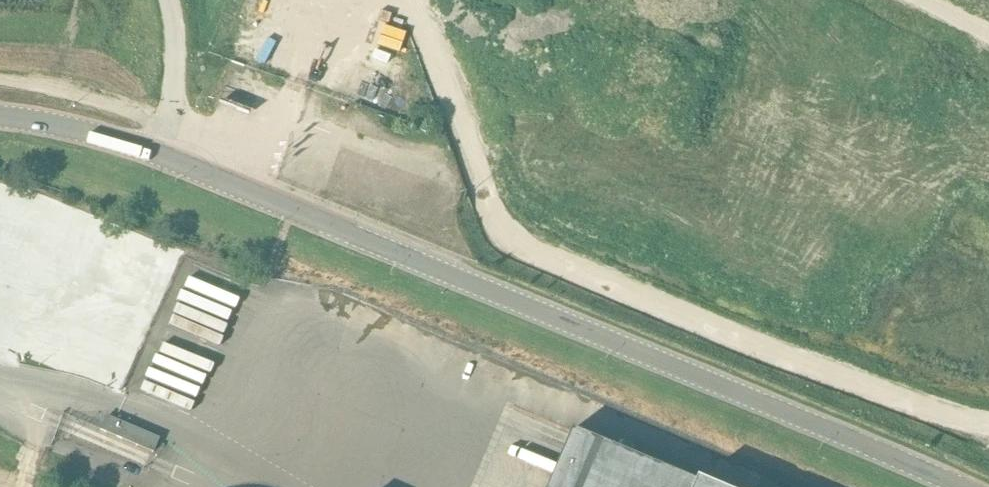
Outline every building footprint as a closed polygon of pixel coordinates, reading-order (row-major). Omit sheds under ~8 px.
[(154,451),(160,438),(150,434),(115,419),(111,417),(105,430),(154,451)] [(548,486),(703,486),(691,482),(571,431),(548,486)]
